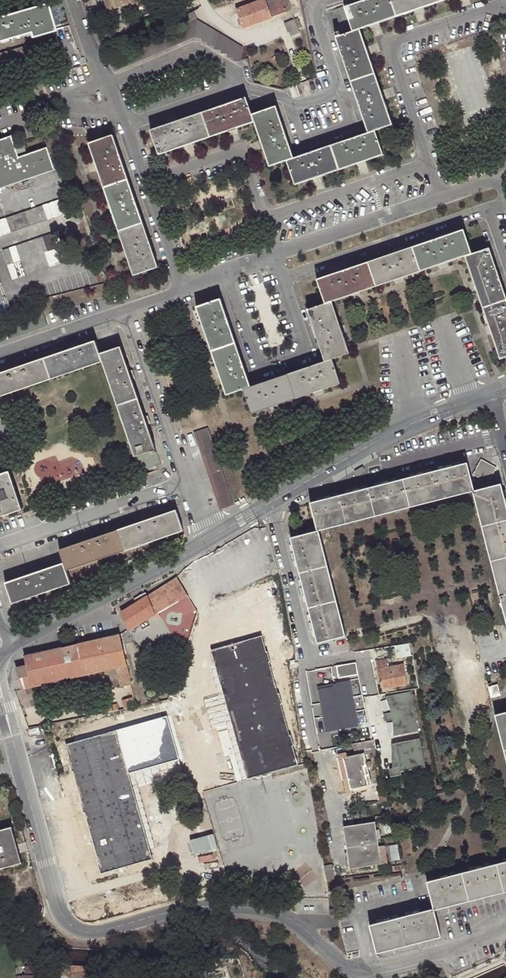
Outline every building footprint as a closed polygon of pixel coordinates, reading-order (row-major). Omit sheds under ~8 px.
[(146,0),(104,0),(107,11),(128,5),(146,0)] [(151,0),(146,0),(128,5),(130,10),(152,4),(151,0)] [(186,0),(171,0),(172,3),(170,4),(174,12),(178,10),(183,8),(188,5),(186,0)] [(287,0),(261,0),(236,9),(242,28),(291,10),(287,0)] [(343,9),(351,33),(360,30),(373,25),(396,17),(390,0),(369,0),(343,9)] [(396,17),(416,10),(440,2),(440,0),(390,0),(396,17)] [(23,11),(29,33),(30,38),(54,31),(46,4),(23,11)] [(184,24),(190,22),(183,8),(178,10),(184,24)] [(0,17),(0,41),(29,33),(23,11),(0,17)] [(241,61),(242,47),(197,19),(190,22),(184,24),(108,58),(115,72),(195,36),(201,38),(202,40),(208,42),(208,45),(215,46),(215,49),(221,50),(221,52),(228,54),(227,57),(234,58),(234,60),(241,61)] [(367,48),(360,30),(351,33),(336,38),(352,84),(376,76),(367,48)] [(41,64),(35,43),(0,53),(0,76),(41,64)] [(382,93),(376,76),(352,84),(368,130),(375,128),(392,122),(382,93)] [(300,95),(296,83),(289,85),(293,97),(300,95)] [(246,98),(198,115),(206,138),(222,133),(254,122),(252,114),(246,98)] [(293,156),(276,106),(252,114),(254,122),(262,144),(269,164),(286,159),(293,156)] [(198,115),(151,131),(159,155),(188,145),(206,138),(198,115)] [(368,130),(330,143),(339,167),(364,158),(383,152),(375,128),(368,130)] [(26,155),(16,158),(15,153),(9,136),(0,139),(0,188),(53,171),(45,148),(26,155)] [(113,136),(89,144),(105,189),(128,180),(122,163),(113,136)] [(286,159),(294,183),(318,174),(339,167),(330,143),(293,156),(286,159)] [(133,195),(128,180),(105,189),(119,231),(143,223),(133,195)] [(69,198),(0,221),(0,236),(73,212),(69,198)] [(134,274),(158,266),(153,253),(143,223),(119,231),(134,274)] [(68,245),(81,240),(76,226),(63,231),(68,245)] [(465,255),(472,253),(463,229),(442,236),(413,246),(421,271),(465,255)] [(3,251),(8,265),(64,246),(60,232),(3,251)] [(86,255),(81,240),(68,245),(73,259),(86,255)] [(64,246),(8,265),(13,280),(69,260),(64,246)] [(421,271),(413,246),(397,252),(366,262),(374,286),(421,271)] [(465,255),(482,306),(505,299),(505,298),(496,269),(489,248),(472,253),(465,255)] [(316,279),(324,304),(331,301),(374,286),(366,262),(339,272),(316,279)] [(221,299),(197,307),(212,351),(236,343),(226,313),(221,299)] [(482,306),(500,359),(505,357),(505,299),(482,306)] [(313,328),(324,361),(331,359),(349,352),(331,301),(324,304),(307,310),(313,328)] [(70,350),(46,358),(52,378),(102,361),(95,342),(70,350)] [(236,343),(212,351),(226,394),(243,388),(251,386),(247,373),(236,343)] [(121,347),(99,354),(118,408),(139,401),(129,369),(121,347)] [(0,374),(0,395),(52,378),(46,358),(20,367),(0,374)] [(318,363),(286,374),(294,398),(339,383),(331,359),(324,361),(318,363)] [(243,388),(252,413),(294,398),(286,374),(261,382),(251,386),(243,388)] [(139,401),(118,408),(135,460),(157,453),(148,425),(139,401)] [(234,505),(209,428),(195,433),(221,510),(234,505)] [(497,467),(482,458),(473,473),(488,482),(497,467)] [(438,471),(445,498),(475,491),(468,463),(438,471)] [(411,507),(445,498),(438,471),(404,479),(411,507)] [(9,472),(0,475),(0,516),(21,509),(9,472)] [(368,488),(375,516),(411,507),(404,479),(368,488)] [(475,491),(482,519),(505,513),(505,500),(502,484),(475,491)] [(339,496),(346,524),(375,516),(368,488),(339,496)] [(311,503),(318,531),(346,524),(339,496),(311,503)] [(145,521),(120,529),(127,550),(183,531),(176,510),(145,521)] [(482,519),(490,552),(505,548),(505,513),(482,519)] [(94,538),(60,550),(66,571),(127,550),(120,529),(94,538)] [(318,531),(291,538),(299,571),(327,564),(318,531)] [(490,552),(500,587),(505,585),(505,548),(490,552)] [(25,576),(5,583),(12,604),(70,584),(66,571),(63,563),(25,576)] [(327,564),(299,571),(308,606),(336,599),(327,564)] [(187,595),(177,578),(146,596),(145,593),(135,598),(137,602),(121,612),(129,631),(157,614),(187,595)] [(308,606),(318,642),(345,635),(336,599),(308,606)] [(120,635),(25,656),(26,666),(16,668),(23,689),(116,668),(120,688),(131,685),(120,635)] [(408,644),(394,646),(396,658),(410,656),(408,644)] [(376,661),(379,678),(382,677),(383,682),(384,689),(407,685),(403,664),(388,666),(387,660),(376,661)] [(358,675),(355,663),(336,666),(339,679),(358,675)] [(357,720),(350,681),(339,683),(339,686),(334,686),(332,676),(318,679),(324,717),(346,714),(348,722),(357,720)] [(501,696),(498,686),(489,687),(492,698),(501,696)] [(410,691),(380,697),(387,735),(417,729),(410,691)] [(132,698),(122,701),(124,709),(134,707),(132,698)] [(496,713),(505,749),(505,748),(505,711),(496,713)] [(91,752),(95,766),(101,789),(180,767),(170,731),(91,752)] [(419,737),(390,742),(392,767),(389,767),(391,776),(401,774),(400,771),(425,766),(419,737)] [(364,755),(376,752),(373,740),(353,744),(356,756),(346,759),(350,778),(344,779),(348,795),(355,793),(353,788),(370,783),(364,755)] [(339,755),(344,779),(350,778),(346,759),(345,754),(339,755)] [(88,768),(97,804),(109,848),(116,846),(101,789),(95,766),(88,768)] [(71,811),(90,881),(116,874),(115,870),(113,864),(109,848),(97,804),(71,811)] [(381,863),(375,822),(344,826),(350,867),(381,863)] [(12,828),(0,831),(0,869),(21,863),(12,828)] [(497,863),(504,889),(505,889),(505,860),(497,863)] [(469,898),(504,889),(497,863),(463,871),(469,898)] [(324,866),(326,880),(334,879),(331,865),(324,866)] [(463,871),(428,880),(435,906),(469,898),(463,871)] [(127,910),(123,896),(110,899),(114,914),(127,910)] [(435,906),(400,915),(407,941),(441,933),(435,906)] [(374,949),(407,941),(400,915),(368,923),(374,949)] [(110,975),(107,975),(105,969),(99,969),(99,975),(90,976),(90,972),(72,974),(72,977),(111,977),(110,975)]
